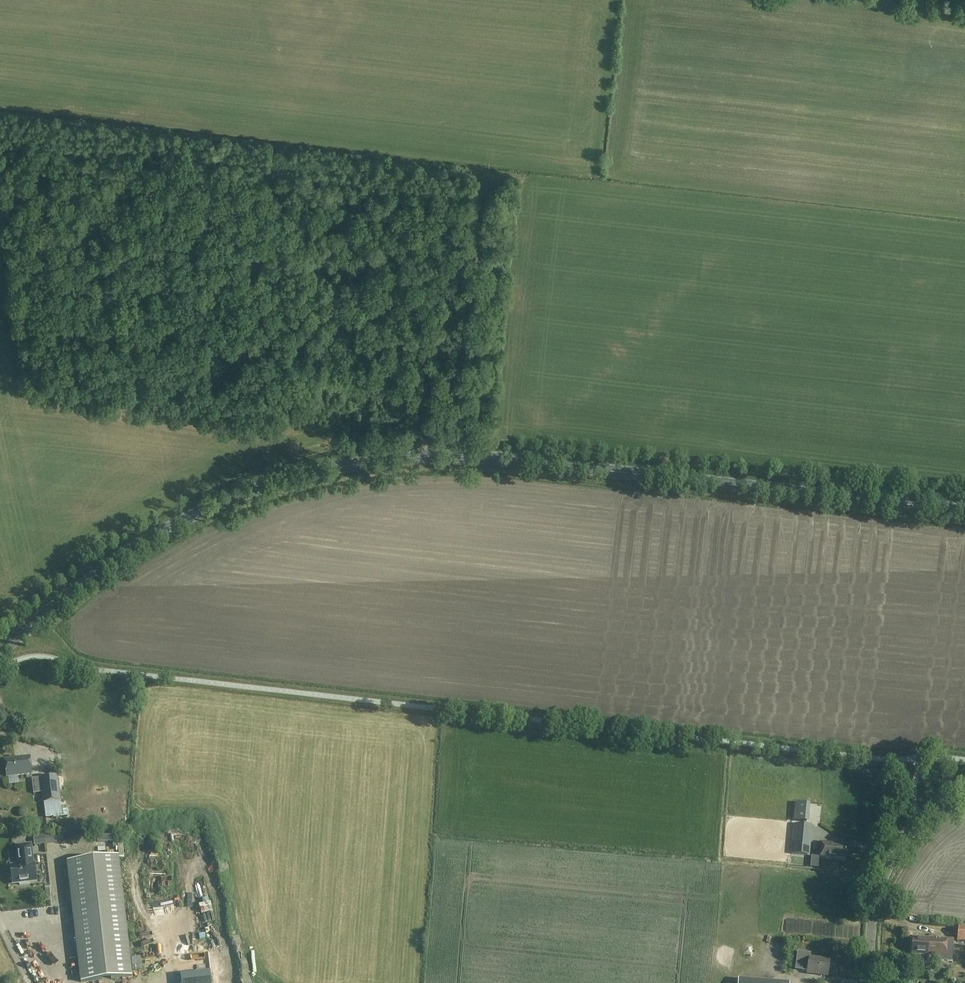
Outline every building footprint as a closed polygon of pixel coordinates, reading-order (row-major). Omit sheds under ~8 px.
[(20,758),(5,760),(7,777),(32,774),(30,756),(20,757),(20,758)] [(34,793),(42,792),(44,802),(61,801),(58,775),(32,778),(34,793)] [(794,824),(791,854),(807,855),(810,826),(794,824)] [(846,846),(835,845),(835,843),(820,842),(819,856),(845,858),(846,846)] [(32,864),(30,845),(17,847),(19,860),(20,860),(20,865),(11,867),(11,871),(9,871),(10,879),(12,879),(13,883),(19,882),(20,885),(29,884),(29,881),(36,881),(34,864),(32,864)] [(118,856),(67,862),(81,982),(132,976),(118,856)] [(905,914),(903,921),(913,924),(915,917),(905,914)] [(912,937),(912,950),(928,951),(928,955),(940,956),(940,961),(952,961),(953,939),(946,939),(912,937)] [(753,944),(745,946),(749,957),(756,954),(753,944)] [(809,958),(807,973),(827,975),(829,960),(809,958)]
